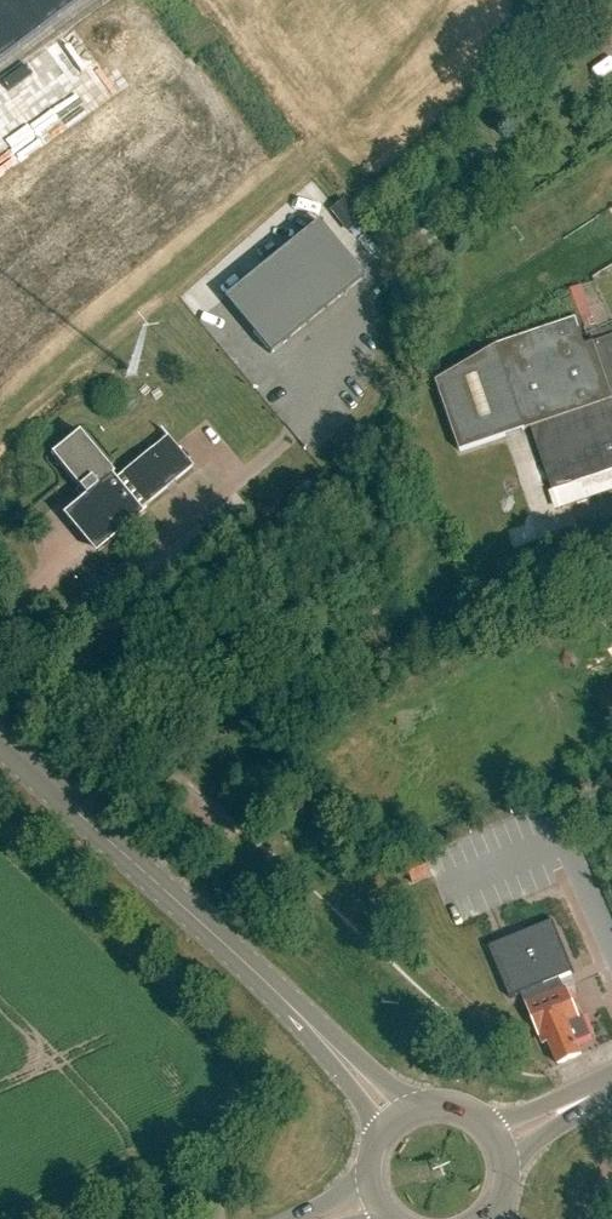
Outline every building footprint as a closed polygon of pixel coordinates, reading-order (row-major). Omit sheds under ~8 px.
[(270,355),(364,279),(318,222),(224,299),(270,355)] [(585,349),(577,323),(499,350),(436,385),(459,451),(531,430),(552,493),(611,472),(611,339),(585,349)] [(165,437),(114,480),(111,476),(113,475),(112,474),(110,476),(82,443),(60,461),(80,486),(78,489),(84,497),(65,512),(98,552),(145,513),(144,512),(142,513),(140,510),(167,488),(159,479),(167,473),(174,481),(192,467),(160,429),(159,430),(165,437)] [(552,923),(488,949),(509,1001),(523,995),(527,1006),(526,1006),(538,1037),(544,1035),(557,1066),(580,1057),(574,1042),(588,1036),(581,1018),(577,1020),(565,990),(562,991),(558,981),(573,975),(552,923)]
